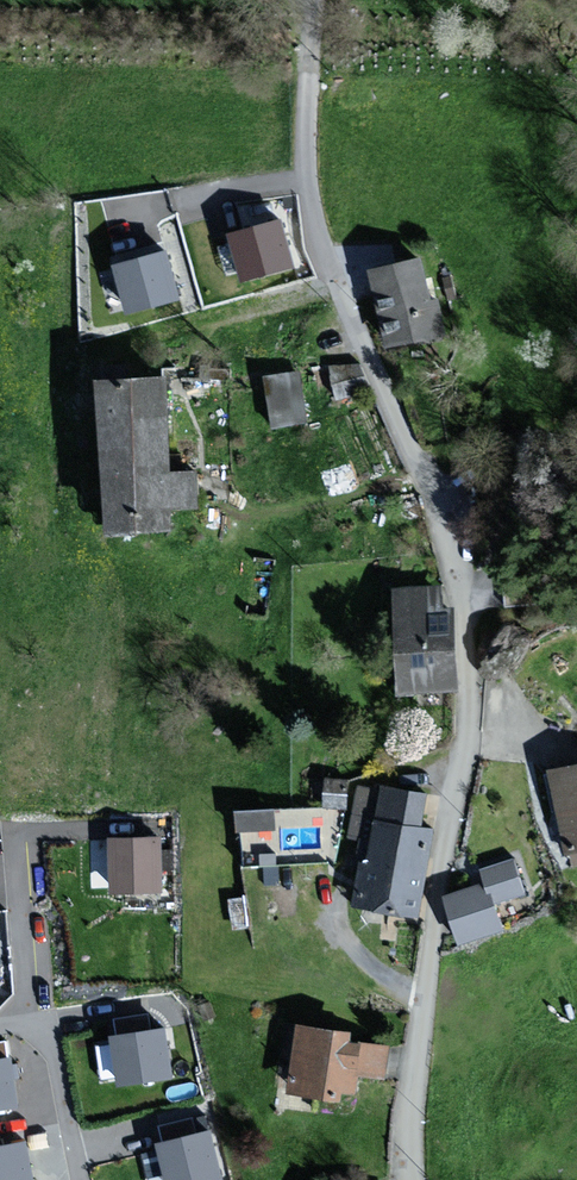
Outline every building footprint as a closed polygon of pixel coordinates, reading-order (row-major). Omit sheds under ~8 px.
[(248,275),(305,258),(289,208),(232,226),(248,275)] [(182,293),(169,249),(120,262),(133,307),(182,293)] [(423,260),(377,270),(392,342),(445,331),(439,303),(433,304),(423,260)] [(275,421),(310,413),(298,361),(263,369),(275,421)] [(168,379),(109,382),(117,527),(175,523),(174,503),(198,502),(197,490),(196,474),(174,476),(169,396),(168,379)] [(440,585),(400,588),(407,690),(459,686),(454,612),(442,613),(440,585)] [(556,772),(571,847),(576,846),(576,768),(556,772)] [(429,794),(388,787),(386,793),(362,788),(355,829),(371,832),(358,901),(421,913),(426,886),(436,831),(423,829),(424,821),(429,794)] [(275,853),(276,803),(241,802),(240,852),(275,853)] [(159,887),(158,838),(116,839),(117,888),(159,887)] [(523,891),(513,862),(487,870),(490,882),(447,896),(462,942),(503,929),(494,900),(523,891)] [(150,1022),(149,1008),(113,1011),(114,1025),(150,1022)] [(382,1072),(387,1047),(352,1041),(353,1034),(306,1026),(295,1088),(343,1096),(345,1086),(356,1088),(359,1068),(382,1072)] [(173,1072),(166,1028),(118,1036),(125,1080),(173,1072)] [(101,1073),(120,1071),(117,1037),(97,1039),(101,1073)] [(12,1058),(0,1060),(0,1104),(18,1102),(12,1058)] [(157,1115),(157,1129),(196,1128),(195,1113),(157,1115)] [(213,1131),(164,1142),(173,1179),(203,1179),(224,1175),(213,1131)] [(26,1141),(0,1146),(0,1179),(34,1179),(26,1141)] [(143,1144),(150,1179),(170,1176),(163,1141),(143,1144)]
